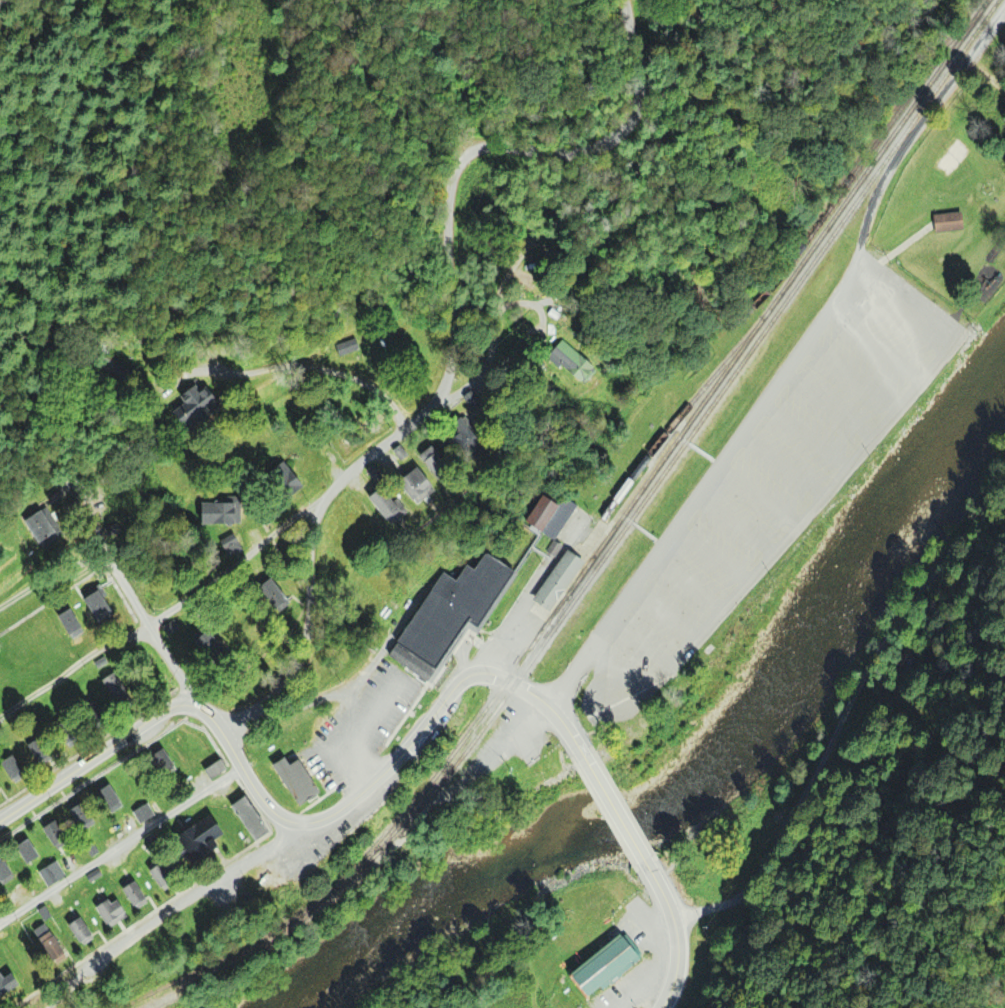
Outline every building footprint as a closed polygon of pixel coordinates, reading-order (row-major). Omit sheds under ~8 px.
[(965,232),(965,214),(935,215),(936,232),(965,232)] [(341,356),(337,345),(359,338),(362,349),(341,356)] [(592,386),(550,355),(562,340),(603,370),(592,386)] [(188,404),(183,397),(200,384),(206,390),(213,385),(228,404),(195,429),(180,410),(188,404)] [(466,397),(475,390),(486,403),(477,410),(466,397)] [(469,417),(489,441),(470,458),(456,442),(466,433),(460,426),(469,417)] [(424,456),(438,444),(458,467),(443,480),(424,456)] [(405,483),(426,466),(443,488),(423,505),(405,483)] [(373,499),(387,486),(412,513),(398,526),(373,499)] [(527,521),(543,494),(570,510),(554,537),(527,521)] [(202,525),(202,503),(240,502),(241,524),(202,525)] [(28,523),(44,514),(58,536),(42,545),(28,523)] [(233,560),(220,536),(234,529),(247,552),(233,560)] [(587,563),(570,551),(535,601),(552,612),(587,563)] [(388,659),(445,573),(459,583),(471,565),(479,571),(491,552),(521,572),(487,625),(477,618),(431,688),(388,659)] [(264,589),(280,579),(294,601),(278,611),(264,589)] [(86,598),(102,588),(116,610),(100,620),(86,598)] [(60,619),(76,610),(90,631),(74,641),(60,619)] [(200,641),(215,631),(229,653),(214,662),(200,641)] [(104,681),(119,671),(133,693),(118,703),(104,681)] [(79,708),(95,699),(109,720),(93,730),(79,708)] [(53,727),(68,717),(82,739),(67,749),(53,727)] [(24,743),(39,733),(53,754),(38,764),(24,743)] [(13,785),(0,765),(0,762),(15,753),(29,775),(13,785)] [(176,778),(183,765),(161,753),(154,766),(176,778)] [(303,760),(325,792),(301,808),(273,766),(287,757),(293,767),(303,760)] [(215,781),(207,769),(223,759),(231,770),(215,781)] [(97,793),(112,783),(126,805),(111,815),(97,793)] [(256,843),(230,806),(248,793),(274,830),(256,843)] [(70,809),(86,799),(100,821),(84,830),(70,809)] [(141,823),(134,813),(149,802),(156,813),(141,823)] [(43,826),(58,817),(72,839),(57,848),(43,826)] [(198,868),(178,837),(193,826),(196,830),(212,819),(221,832),(204,843),(214,857),(198,868)] [(14,848),(29,838),(43,860),(28,869),(14,848)] [(15,876),(0,886),(0,856),(1,855),(15,876)] [(152,868),(168,858),(182,880),(166,890),(152,868)] [(90,884),(86,877),(98,869),(103,875),(90,884)] [(124,889),(139,879),(153,901),(138,911),(124,889)] [(95,905),(107,896),(113,905),(120,900),(128,912),(121,917),(123,919),(110,928),(95,905)] [(66,921),(79,913),(95,936),(81,945),(66,921)] [(37,935),(50,927),(68,954),(55,962),(37,935)] [(591,997),(575,976),(626,935),(642,956),(591,997)] [(13,989),(0,998),(0,972),(2,971),(6,978),(13,973),(19,982),(12,987),(13,989)]
